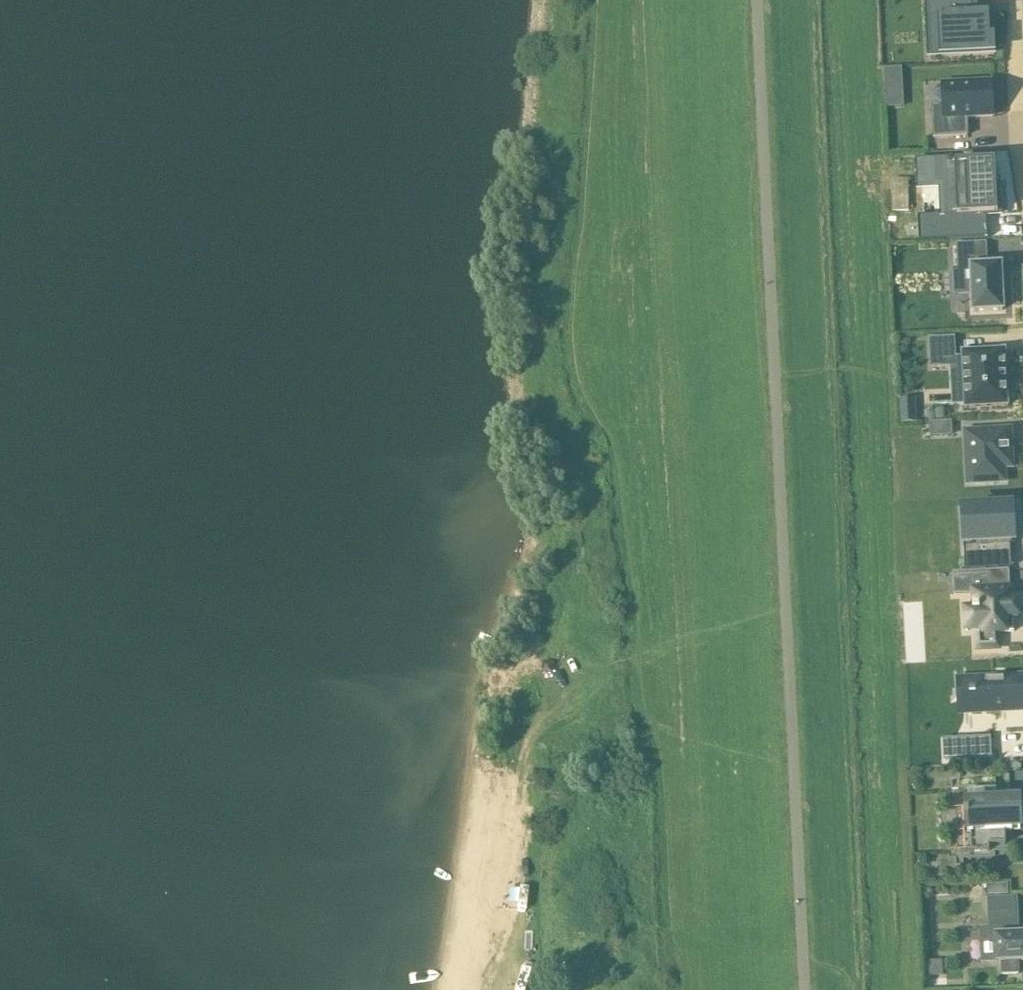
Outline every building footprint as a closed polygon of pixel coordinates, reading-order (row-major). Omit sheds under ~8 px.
[(930,16),(942,16),(944,51),(991,49),(989,12),(973,13),(972,0),(929,0),(930,16)] [(882,70),(883,87),(902,86),(902,69),(882,70)] [(943,105),(932,106),(934,137),(968,135),(967,118),(993,116),(992,81),(942,84),(943,105)] [(995,165),(939,168),(939,183),(944,182),(946,218),(963,218),(998,216),(995,165)] [(942,217),(918,218),(920,242),(964,239),(963,222),(942,223),(942,217)] [(983,244),(957,246),(958,268),(970,268),(972,312),(1001,311),(999,266),(984,267),(983,244)] [(954,337),(930,339),(932,367),(964,365),(966,407),(1008,405),(1005,349),(963,351),(963,357),(955,357),(954,337)] [(916,421),(916,413),(901,413),(901,422),(916,421)] [(930,437),(951,436),(950,423),(929,424),(930,437)] [(981,460),(982,481),(1007,479),(1006,465),(1014,465),(1013,443),(1010,443),(1009,431),(971,433),(973,461),(981,460)] [(1013,505),(974,507),(976,544),(1012,542),(1012,524),(1014,524),(1013,505)] [(989,653),(1010,652),(1009,635),(1022,634),(1022,590),(1002,591),(1002,576),(966,577),(967,594),(986,593),(987,608),(985,608),(985,612),(989,612),(991,636),(988,636),(989,653)] [(970,679),(970,681),(972,681),(973,710),(971,710),(971,711),(1022,709),(1022,708),(1021,677),(970,679)] [(989,738),(944,740),(945,759),(990,757),(989,738)] [(996,780),(995,780),(995,781),(996,790),(969,791),(970,805),(968,805),(969,834),(971,834),(972,852),(990,852),(990,846),(1007,845),(1006,832),(1022,831),(1022,803),(997,804),(996,780)] [(988,896),(999,895),(1008,895),(1007,884),(998,884),(988,885),(988,896)] [(1018,911),(989,912),(990,927),(1000,927),(1001,936),(997,937),(998,963),(1002,963),(1002,975),(1019,974),(1019,962),(1022,962),(1022,935),(1020,935),(1018,911)]
